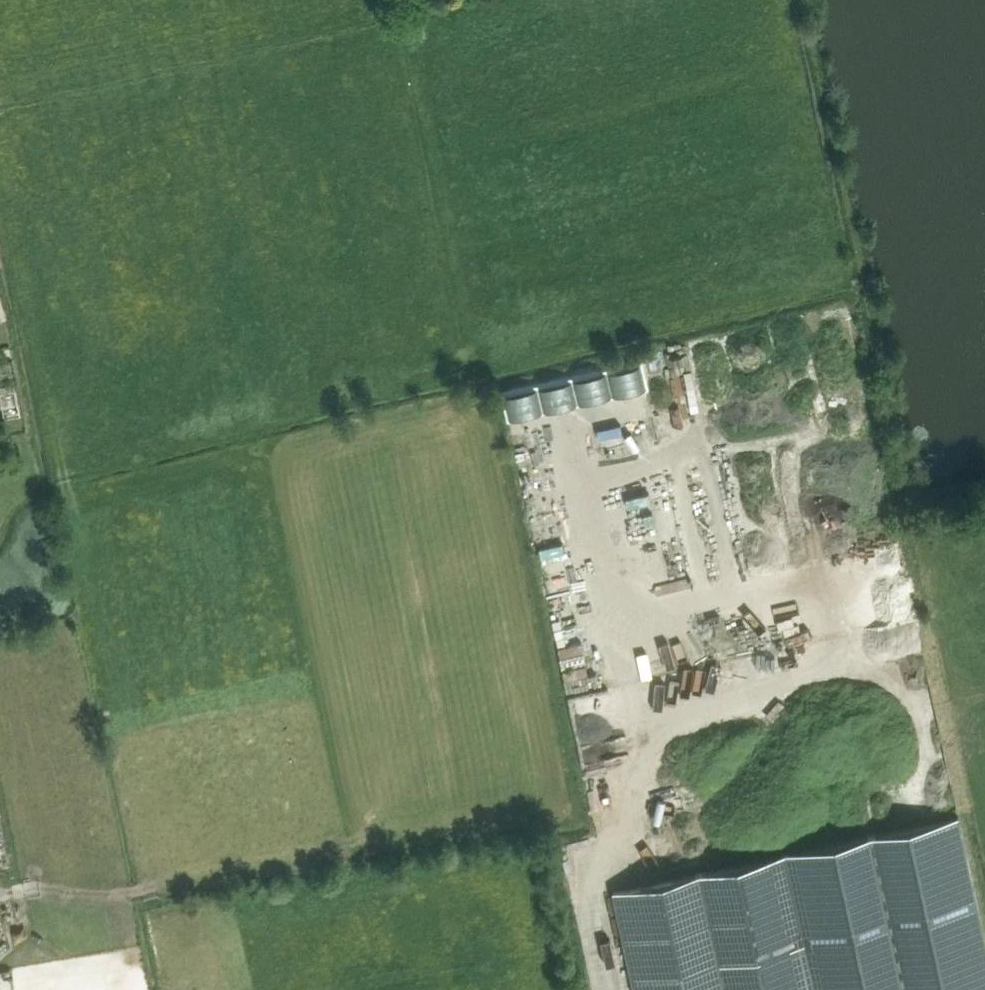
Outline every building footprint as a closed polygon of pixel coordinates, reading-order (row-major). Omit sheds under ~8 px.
[(13,316),(5,289),(0,291),(0,320),(13,316)] [(599,363),(573,372),(580,389),(605,381),(599,363)] [(681,812),(706,807),(705,799),(680,803),(681,812)] [(635,989),(984,989),(984,939),(958,814),(612,889),(635,989)] [(0,906),(0,950),(12,949),(7,905),(0,906)]
